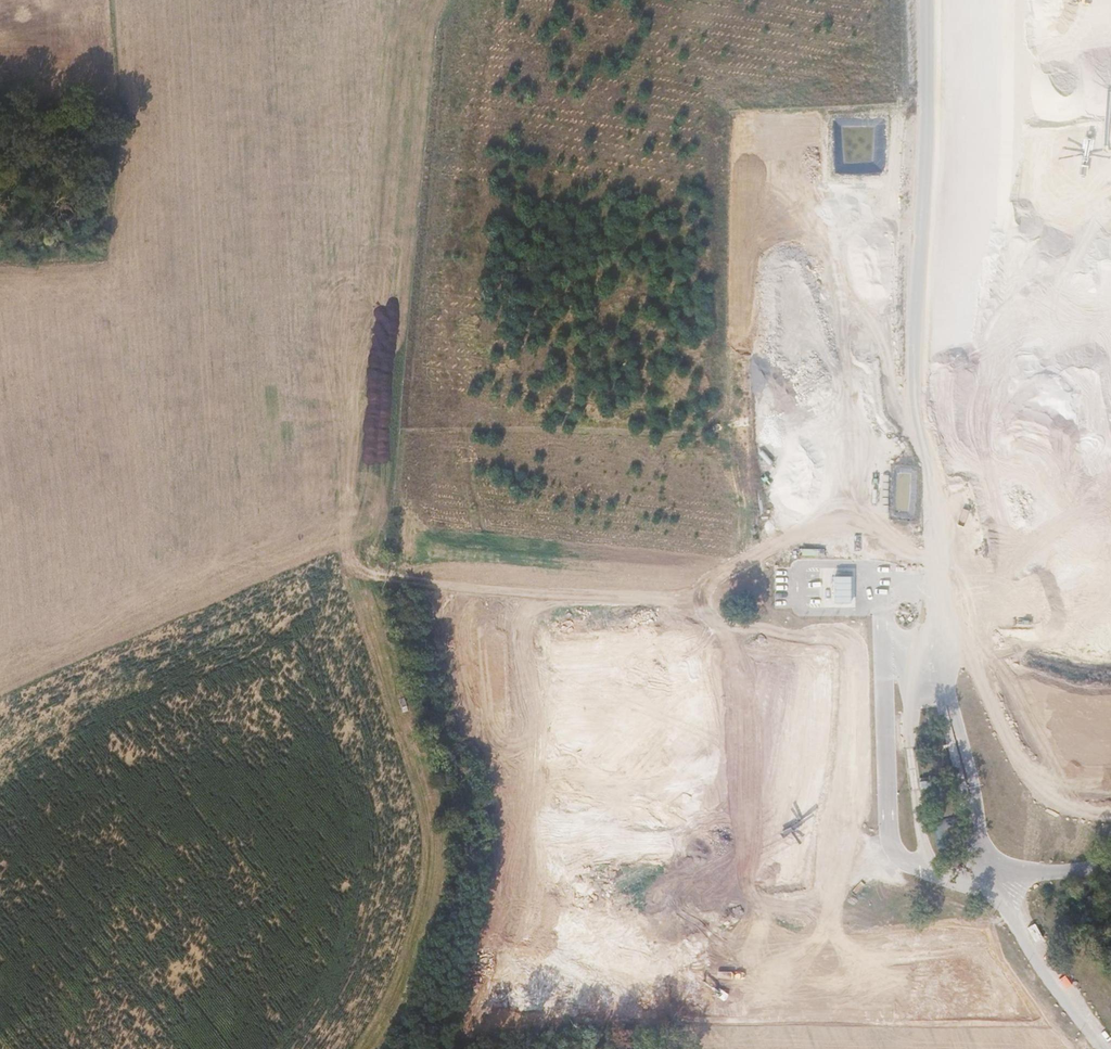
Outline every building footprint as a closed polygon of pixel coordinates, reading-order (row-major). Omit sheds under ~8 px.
[(388,523),(388,505),(375,505),(374,523),(388,523)] [(829,591),(828,614),(851,614),(852,592),(829,591)]
